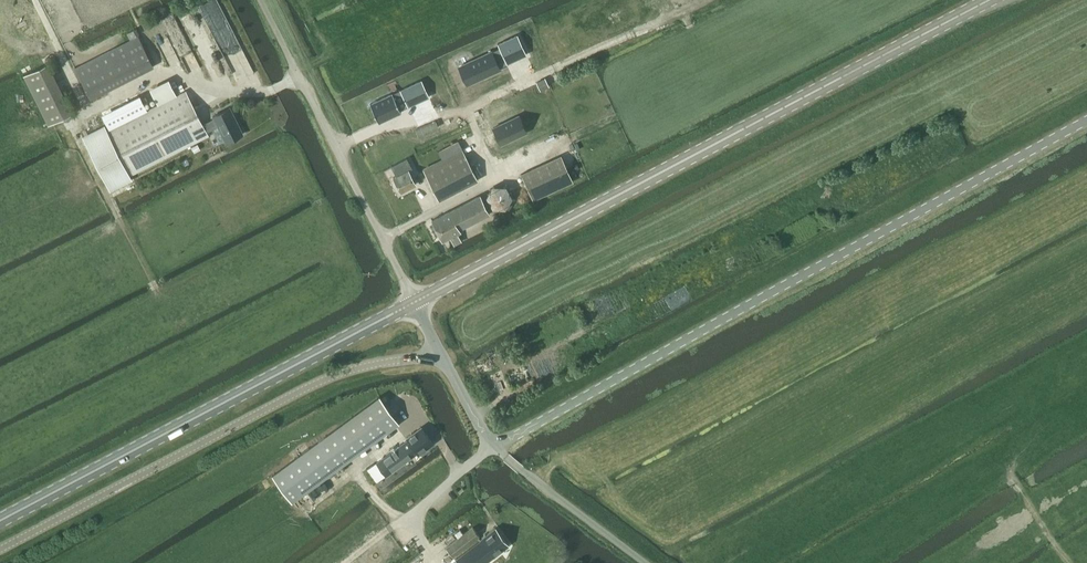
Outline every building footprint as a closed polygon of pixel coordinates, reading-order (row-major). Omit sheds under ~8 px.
[(75,68),(91,100),(155,68),(139,36),(75,68)] [(491,49),(461,63),(469,81),(499,67),(498,65),(506,61),(500,47),(492,51),(491,49)] [(49,126),(73,114),(50,67),(25,78),(49,126)] [(545,79),(538,82),(541,89),(548,85),(545,79)] [(92,134),(84,138),(110,189),(131,178),(130,176),(209,136),(208,132),(219,126),(228,143),(244,134),(231,107),(214,116),(215,119),(204,125),(186,89),(183,91),(176,95),(107,130),(105,127),(101,129),(92,134)] [(393,93),(370,103),(379,122),(402,112),(401,110),(409,106),(402,91),(394,95),(393,93)] [(518,113),(492,125),(500,142),(526,129),(518,113)] [(463,149),(423,169),(439,199),(478,179),(463,149)] [(562,155),(521,174),(533,199),(573,181),(562,155)] [(407,158),(391,166),(396,175),(393,177),(401,191),(416,183),(409,170),(412,168),(407,158)] [(480,195),(432,219),(443,240),(450,237),(454,244),(462,241),(458,233),(463,230),(462,227),(490,213),(480,195)] [(399,422),(379,396),(272,474),(292,501),(399,422)] [(500,421),(497,415),(491,419),(494,424),(500,421)] [(410,435),(407,437),(408,439),(418,452),(419,453),(420,452),(422,454),(429,450),(427,447),(433,443),(421,427),(412,433),(412,434),(410,435),(409,435),(410,435)] [(418,452),(408,439),(377,462),(386,474),(418,452)] [(473,527),(472,527),(447,547),(453,555),(480,535),(473,527)] [(480,540),(456,559),(458,562),(484,562),(493,556),(494,557),(509,545),(495,527),(480,539),(480,540)]
